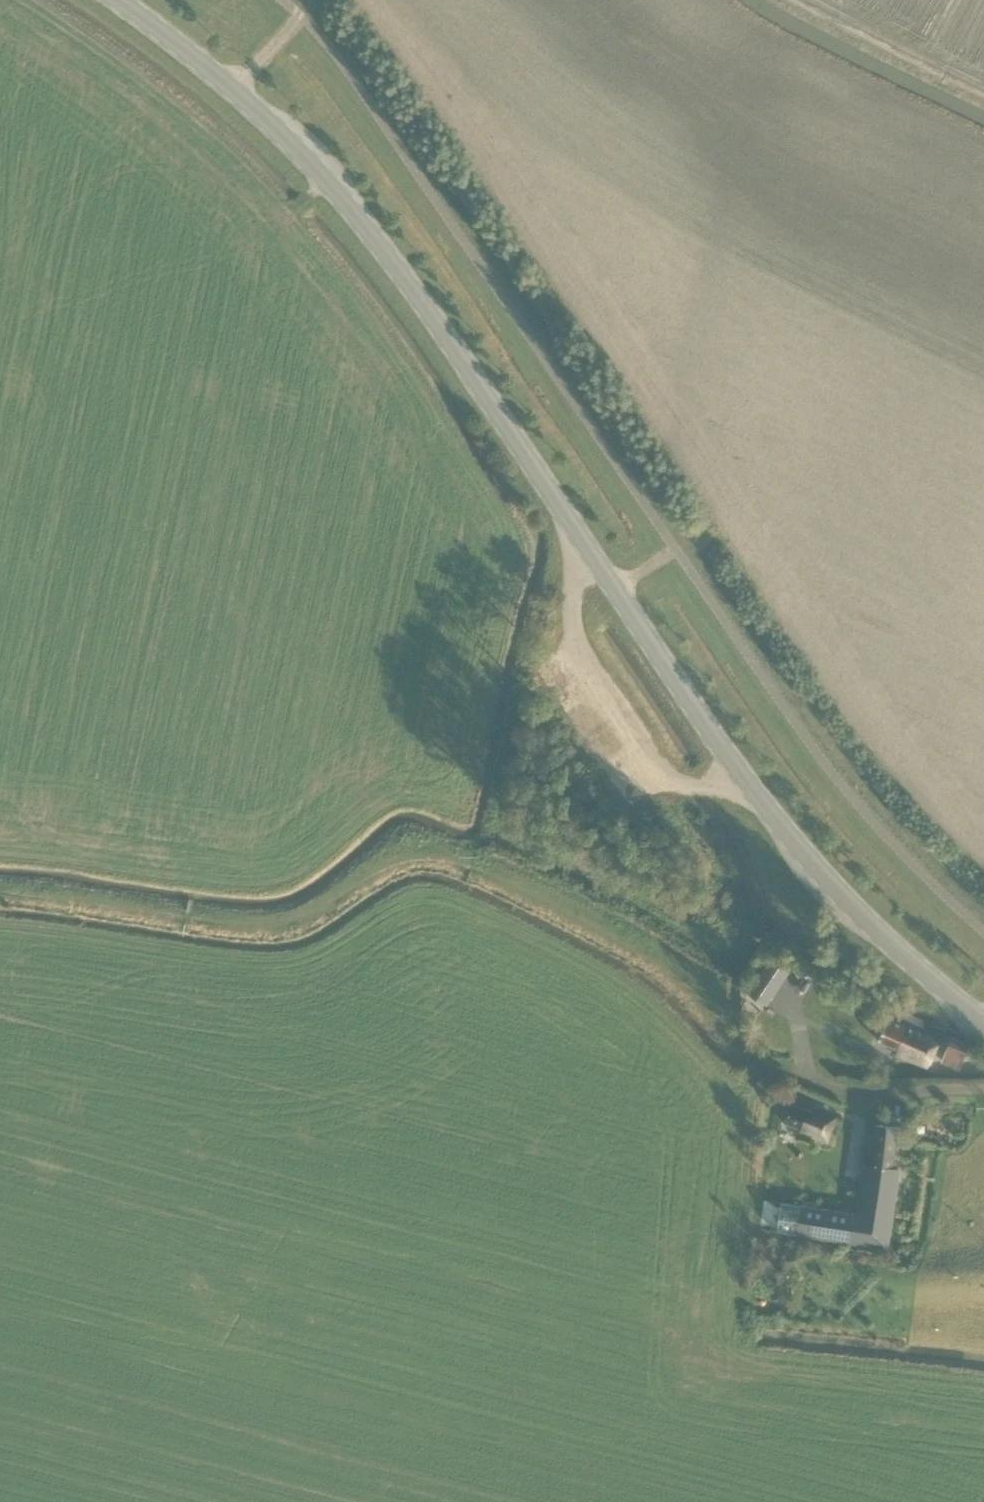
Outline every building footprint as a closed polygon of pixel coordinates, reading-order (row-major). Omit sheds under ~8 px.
[(750,992),(767,1004),(790,970),(773,958),(750,992)] [(888,1018),(879,1041),(898,1049),(896,1054),(929,1067),(940,1040),(888,1018)] [(956,1039),(946,1061),(959,1067),(969,1044),(956,1039)] [(801,1131),(827,1140),(836,1116),(817,1109),(816,1112),(790,1102),(784,1120),(802,1127),(801,1131)] [(843,1116),(843,1129),(857,1129),(857,1116),(843,1116)] [(865,1164),(858,1212),(852,1212),(778,1202),(774,1232),(886,1247),(897,1168),(893,1168),(899,1127),(878,1124),(872,1165),(865,1164)]
